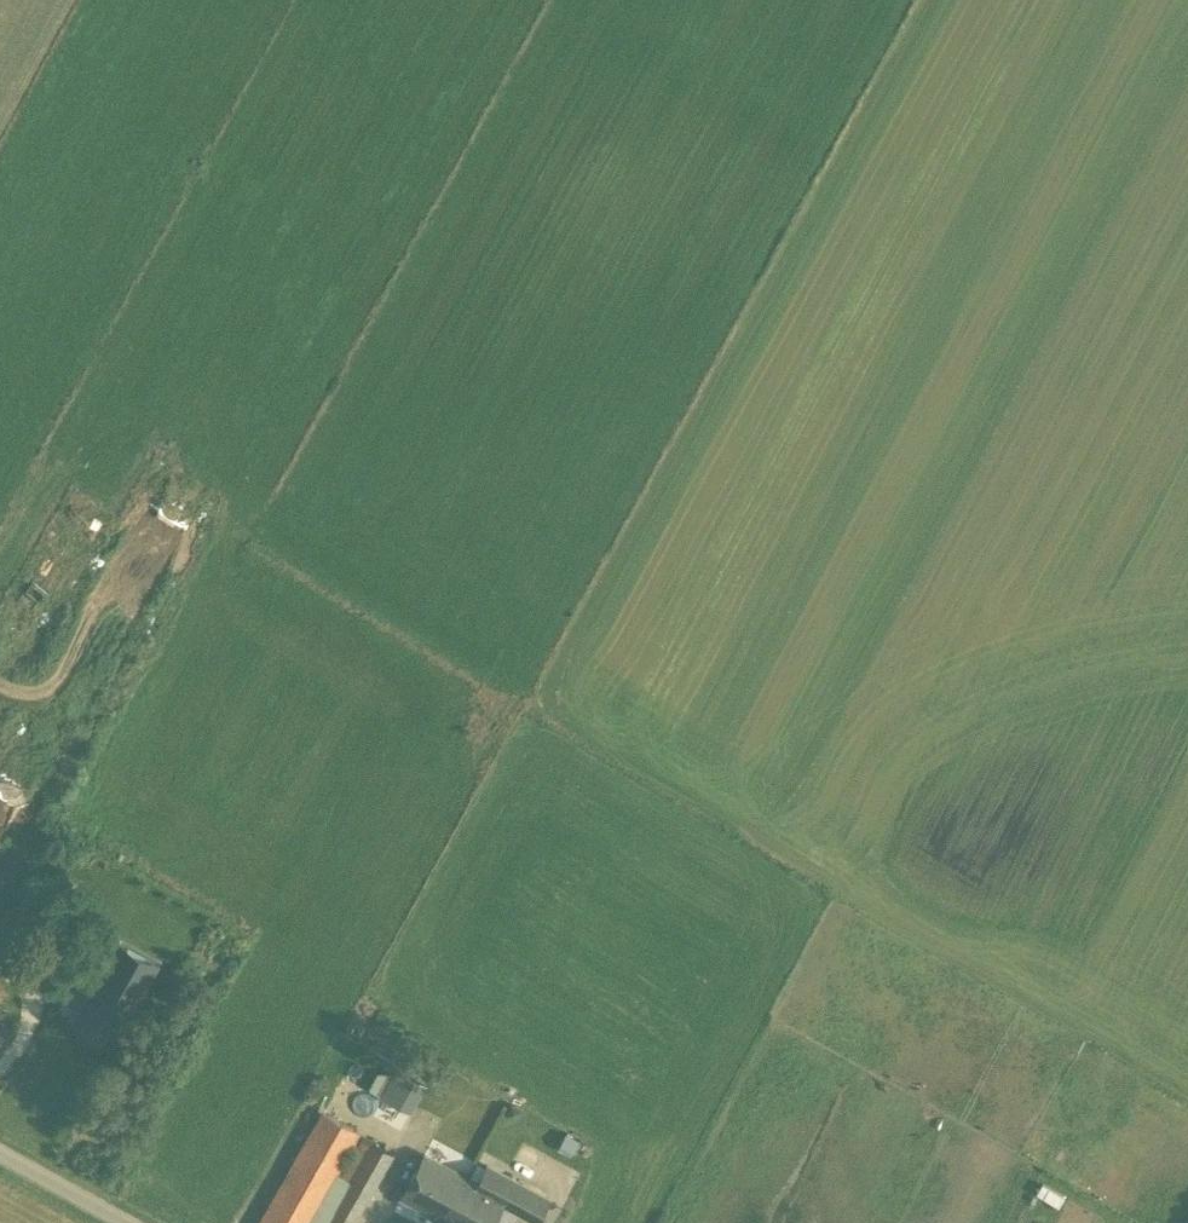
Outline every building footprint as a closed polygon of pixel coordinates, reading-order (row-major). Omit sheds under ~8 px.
[(98,982),(81,1014),(116,1033),(154,963),(119,944),(109,962),(98,956),(88,976),(98,982)] [(381,1096),(412,1112),(426,1086),(396,1069),(392,1076),(387,1073),(378,1092),(382,1095),(381,1096)] [(360,1132),(322,1110),(257,1222),(309,1222),(360,1132)] [(395,1152),(363,1134),(313,1222),(355,1222),(395,1152)] [(468,1177),(425,1154),(402,1196),(452,1222),(491,1222),(501,1203),(537,1222),(538,1222),(552,1197),(487,1162),(486,1165),(477,1160),(468,1177)]
